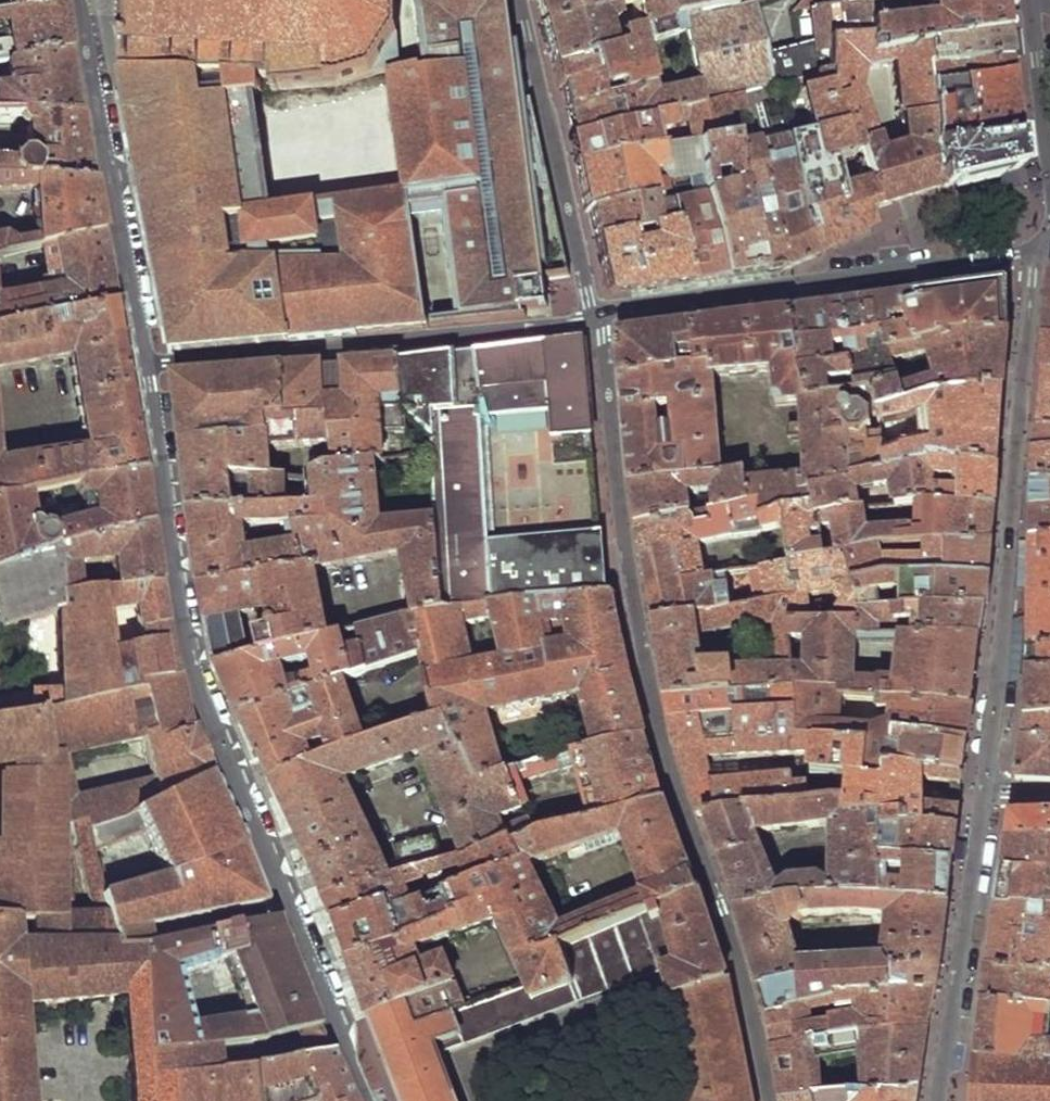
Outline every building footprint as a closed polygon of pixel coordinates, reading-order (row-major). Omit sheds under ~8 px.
[(11,5),(6,6),(8,13),(61,2),(61,0),(10,0),(11,5)] [(123,74),(194,76),(219,78),(273,80),(274,91),(340,86),(380,73),(391,72),(400,70),(401,0),(125,0),(125,1),(124,15),(120,15),(120,24),(124,24),(123,39),(119,39),(119,50),(124,50),(123,74)] [(458,323),(523,317),(522,309),(548,306),(547,278),(572,272),(521,39),(512,40),(505,0),(417,0),(417,66),(400,70),(391,72),(408,189),(409,195),(445,191),(446,200),(441,201),(458,323)] [(541,7),(544,20),(582,12),(578,0),(539,0),(541,7)] [(582,12),(544,20),(548,36),(551,51),(606,37),(602,20),(617,17),(622,33),(634,31),(646,28),(649,44),(684,38),(681,21),(667,24),(662,0),(627,0),(627,2),(616,4),(599,8),(582,12)] [(582,12),(599,8),(616,4),(627,2),(627,0),(578,0),(582,12)] [(712,0),(662,0),(667,24),(681,21),(714,14),(712,0)] [(811,16),(813,16),(821,57),(769,69),(755,6),(714,14),(681,21),(684,38),(695,90),(698,104),(743,93),(773,86),(827,72),(825,36),(866,37),(862,5),(845,7),(823,9),(821,0),(807,0),(811,16)] [(769,7),(780,3),(779,0),(712,0),(714,14),(755,6),(769,7)] [(866,37),(869,55),(926,44),(1003,32),(1000,7),(999,0),(903,0),(862,5),(866,37)] [(69,51),(65,26),(61,2),(8,13),(5,13),(9,33),(0,35),(0,63),(69,51)] [(606,37),(551,51),(552,56),(553,61),(596,51),(602,75),(606,95),(649,86),(641,45),(649,44),(646,28),(634,31),(622,33),(606,37)] [(927,67),(1006,58),(1004,46),(1003,34),(1003,32),(926,44),(927,67)] [(866,37),(825,36),(827,72),(860,163),(868,185),(876,207),(907,196),(937,187),(934,148),(929,87),(927,67),(926,44),(869,55),(866,37)] [(80,115),(75,83),(69,51),(0,63),(0,81),(1,85),(0,85),(0,115),(80,115)] [(596,51),(553,61),(559,85),(564,84),(602,75),(596,51)] [(957,82),(1008,75),(1007,66),(1006,58),(927,67),(929,87),(942,85),(957,82)] [(783,134),(810,259),(843,242),(871,227),(865,213),(876,207),(868,185),(839,190),(832,160),(854,153),(856,163),(860,163),(827,72),(773,86),(777,104),(805,98),(811,130),(783,134)] [(262,93),(274,91),(273,80),(219,78),(219,102),(195,102),(194,76),(123,74),(149,210),(175,350),(430,325),(409,195),(408,189),(270,208),(256,97),(262,96),(262,93)] [(602,75),(564,84),(565,92),(568,103),(606,95),(602,75)] [(934,148),(1014,138),(1011,109),(1008,75),(957,82),(959,95),(956,98),(957,106),(960,108),(960,113),(945,114),(942,85),(929,87),(934,148)] [(606,95),(568,103),(570,117),(574,133),(698,104),(695,90),(660,95),(661,103),(654,104),(649,86),(606,95)] [(753,144),(779,267),(780,270),(796,264),(810,259),(783,134),(777,104),(773,86),(743,93),(746,110),(751,131),(753,144)] [(698,104),(574,133),(571,134),(574,146),(577,162),(662,144),(659,134),(676,130),(676,124),(689,122),(693,140),(701,139),(736,134),(729,114),(746,110),(743,93),(698,104)] [(80,115),(0,115),(0,179),(92,184),(86,148),(80,115)] [(746,272),(762,270),(739,147),(736,134),(701,139),(707,171),(709,182),(727,275),(746,272)] [(934,148),(937,187),(975,178),(1018,169),(1016,154),(1014,138),(934,148)] [(668,176),(707,171),(701,139),(693,140),(662,144),(666,163),(668,176)] [(662,144),(577,162),(581,184),(587,211),(592,210),(650,197),(671,192),(668,176),(654,179),(652,166),(666,163),(662,144)] [(739,147),(762,270),(771,269),(779,267),(753,144),(739,147)] [(96,208),(92,184),(0,179),(0,194),(24,193),(27,236),(11,240),(1,234),(0,234),(0,260),(50,246),(100,232),(96,208)] [(709,182),(702,183),(704,195),(673,201),(674,207),(676,220),(689,280),(707,277),(727,275),(709,182)] [(650,197),(592,210),(594,222),(597,237),(632,230),(649,226),(676,220),(674,207),(653,212),(650,197)] [(597,237),(608,291),(649,285),(689,280),(676,220),(649,226),(651,238),(635,242),(632,230),(597,237)] [(100,232),(50,246),(54,269),(0,283),(0,328),(112,305),(106,268),(100,232)] [(969,287),(913,294),(914,305),(906,307),(910,353),(1006,334),(1006,282),(969,287)] [(851,303),(789,311),(799,370),(838,364),(836,350),(845,349),(847,363),(910,353),(906,307),(914,305),(913,294),(851,303)] [(77,486),(141,476),(127,390),(112,305),(0,328),(0,365),(68,353),(81,449),(0,461),(0,498),(22,494),(77,486)] [(739,317),(693,324),(695,340),(709,339),(711,367),(713,377),(773,373),(777,404),(800,404),(800,408),(804,406),(799,370),(789,311),(739,317)] [(614,339),(618,379),(711,367),(709,339),(695,340),(693,324),(657,329),(620,334),(614,339)] [(799,370),(804,406),(828,403),(825,387),(855,381),(857,388),(851,389),(852,394),(849,395),(850,398),(858,396),(863,419),(878,414),(902,406),(891,370),(934,357),(939,394),(970,389),(1003,391),(1005,363),(1006,334),(910,353),(847,363),(838,364),(799,370)] [(1045,336),(1043,354),(1041,372),(1049,372),(1049,337),(1045,336)] [(461,353),(401,360),(406,408),(433,437),(434,446),(437,514),(442,607),(549,596),(606,591),(604,562),(590,375),(589,369),(588,366),(586,363),(584,359),(581,355),(578,351),(576,349),(574,348),(571,346),(566,345),(563,343),(558,344),(551,343),(551,342),(461,353)] [(847,363),(845,349),(836,350),(838,364),(847,363)] [(285,367),(286,417),(328,413),(330,443),(333,465),(374,458),(383,456),(382,446),(382,428),(406,426),(406,408),(401,360),(342,364),(285,367)] [(179,408),(182,439),(288,431),(286,417),(285,367),(175,377),(179,408)] [(623,431),(628,485),(719,472),(713,377),(711,367),(618,379),(623,431)] [(1041,372),(1038,401),(1036,429),(1049,429),(1049,372),(1041,372)] [(939,394),(902,406),(878,414),(881,433),(883,452),(885,470),(889,470),(924,466),(925,461),(998,468),(1000,430),(1003,391),(970,389),(939,394)] [(747,508),(744,509),(745,524),(783,510),(815,509),(856,507),(854,489),(855,474),(885,470),(883,452),(869,454),(874,444),(873,435),(881,433),(878,414),(863,419),(858,396),(850,398),(828,403),(804,406),(800,408),(801,423),(789,423),(790,441),(802,441),(803,477),(745,481),(747,508)] [(186,474),(190,508),(237,505),(235,475),(252,474),(255,504),(288,501),(288,475),(275,473),(273,447),(330,443),(328,413),(286,417),(288,431),(182,439),(186,474)] [(1036,429),(1035,447),(1034,455),(1049,454),(1049,429),(1036,429)] [(434,446),(433,437),(382,446),(383,456),(434,446)] [(1034,455),(1034,463),(1032,484),(1049,483),(1049,454),(1034,455)] [(442,607),(437,514),(381,521),(374,458),(333,465),(324,466),(307,473),(309,499),(323,498),(325,515),(293,517),(298,541),(305,567),(316,565),(316,567),(399,550),(409,611),(442,607)] [(924,466),(889,470),(891,486),(894,505),(917,505),(995,510),(996,498),(998,468),(925,461),(924,466)] [(744,509),(747,508),(745,481),(744,470),(719,472),(628,485),(632,509),(635,528),(744,509)] [(855,474),(854,489),(891,486),(889,470),(885,470),(855,474)] [(22,494),(0,498),(0,568),(112,531),(147,527),(144,501),(141,476),(77,486),(82,525),(45,530),(34,521),(25,523),(22,494)] [(1032,484),(1032,500),(1031,509),(1049,508),(1049,483),(1032,484)] [(196,547),(201,586),(305,567),(298,541),(249,549),(246,524),(259,523),(258,514),(290,510),(293,517),(325,515),(323,498),(309,499),(288,501),(255,504),(237,505),(190,508),(196,547)] [(815,509),(822,538),(832,536),(835,557),(847,555),(867,550),(866,526),(864,505),(856,507),(815,509)] [(995,510),(917,505),(916,525),(916,543),(927,543),(992,543),(993,528),(995,510)] [(1031,509),(1032,531),(1032,542),(1049,542),(1049,508),(1031,509)] [(680,584),(704,581),(699,546),(751,538),(765,536),(784,530),(788,565),(826,558),(822,538),(815,509),(783,510),(745,524),(744,509),(635,528),(637,539),(643,566),(646,580),(678,574),(680,584)] [(916,543),(916,525),(866,526),(867,550),(885,546),(916,543)] [(0,568),(0,627),(58,609),(59,600),(76,597),(74,563),(109,559),(114,592),(156,584),(151,555),(147,527),(112,531),(0,568)] [(832,536),(822,538),(826,558),(835,557),(832,536)] [(1032,542),(1031,607),(1029,670),(1049,670),(1049,542),(1032,542)] [(867,550),(847,555),(851,585),(881,579),(989,578),(990,561),(992,543),(927,543),(929,557),(886,560),(885,546),(867,550)] [(727,576),(732,607),(787,597),(789,623),(809,624),(810,599),(831,594),(832,605),(839,610),(830,624),(850,625),(850,628),(909,628),(909,638),(978,639),(981,624),(984,608),(896,609),(876,609),(855,609),(851,585),(847,555),(835,557),(826,558),(788,565),(727,576)] [(216,663),(325,634),(316,567),(316,565),(305,567),(201,586),(209,624),(216,663)] [(650,602),(653,621),(732,607),(727,576),(719,578),(722,590),(716,591),(715,579),(704,581),(680,584),(678,574),(646,580),(650,602)] [(881,579),(851,585),(855,609),(876,609),(874,594),(895,593),(896,609),(984,608),(986,593),(989,578),(881,579)] [(58,609),(61,688),(29,690),(0,696),(0,719),(38,712),(111,701),(106,654),(111,653),(108,613),(133,610),(136,631),(164,627),(160,606),(156,584),(114,592),(76,597),(59,600),(58,609)] [(606,591),(549,596),(568,694),(579,693),(593,746),(646,735),(620,625),(612,591),(606,591)] [(409,611),(415,657),(426,718),(442,712),(452,743),(471,776),(501,765),(486,713),(568,694),(549,596),(442,607),(409,611)] [(790,637),(789,623),(787,597),(732,607),(653,621),(663,684),(666,700),(750,694),(772,693),(793,691),(792,670),(790,637)] [(415,657),(409,611),(339,632),(350,678),(415,657)] [(974,672),(978,639),(909,638),(900,638),(897,683),(854,681),(857,639),(850,638),(850,628),(850,625),(830,624),(809,624),(789,623),(790,637),(803,638),(801,670),(792,670),(793,691),(839,693),(840,698),(882,701),(971,707),(974,672)] [(106,654),(111,701),(136,696),(135,689),(175,677),(169,652),(164,627),(136,631),(137,633),(125,634),(126,650),(111,653),(106,654)] [(227,690),(238,717),(293,698),(288,676),(316,666),(323,688),(340,682),(350,678),(339,632),(325,634),(216,663),(227,690)] [(1029,670),(1027,695),(1024,719),(1049,718),(1049,670),(1029,670)] [(256,1066),(219,1069),(217,1047),(151,1057),(139,951),(148,948),(142,931),(116,935),(105,896),(91,852),(84,830),(137,812),(208,778),(208,776),(200,753),(191,730),(185,731),(175,677),(135,689),(136,696),(111,701),(38,712),(0,719),(0,1100),(27,1100),(20,1009),(125,1000),(131,1072),(133,1100),(260,1100),(256,1066)] [(362,738),(340,682),(323,688),(293,698),(238,717),(254,748),(270,778),(362,738)] [(793,691),(772,693),(774,714),(795,712),(793,691)] [(885,749),(887,732),(839,726),(840,698),(839,693),(793,691),(795,712),(797,738),(813,739),(866,747),(864,778),(881,781),(883,760),(885,749)] [(774,714),(772,693),(750,694),(752,715),(774,714)] [(752,715),(750,694),(666,700),(668,711),(669,721),(752,715)] [(971,707),(882,701),(882,704),(893,705),(891,732),(966,741),(968,723),(971,707)] [(471,776),(452,743),(442,712),(426,718),(362,738),(270,778),(298,838),(325,898),(510,837),(512,841),(529,835),(525,822),(497,829),(492,818),(522,807),(522,802),(513,764),(501,765),(471,776)] [(811,756),(813,739),(797,738),(795,712),(774,714),(752,715),(669,721),(675,748),(682,769),(696,815),(706,814),(808,804),(806,787),(794,787),(791,778),(709,786),(704,757),(811,756)] [(1024,719),(1023,729),(1022,737),(1049,737),(1049,718),(1024,719)] [(964,758),(966,741),(891,732),(887,732),(885,749),(902,752),(901,764),(962,775),(964,758)] [(593,746),(574,751),(589,819),(664,802),(655,767),(646,735),(593,746)] [(1022,737),(1019,759),(1016,779),(1049,781),(1049,737),(1022,737)] [(961,783),(962,775),(901,764),(883,760),(881,781),(864,778),(866,747),(813,739),(811,756),(809,777),(850,782),(847,803),(847,813),(883,815),(881,831),(923,830),(923,826),(955,828),(957,812),(923,806),(925,778),(961,783)] [(901,764),(902,752),(885,749),(883,760),(901,764)] [(528,774),(529,777),(563,771),(558,753),(525,761),(528,774)] [(518,763),(521,775),(528,774),(525,761),(518,763)] [(513,764),(522,802),(526,801),(521,775),(518,763),(513,764)] [(116,935),(142,930),(262,905),(240,847),(241,846),(225,812),(208,778),(137,812),(84,830),(91,852),(147,836),(169,877),(105,896),(116,935)] [(353,972),(363,1001),(368,1016),(407,1002),(416,1024),(490,995),(488,993),(463,1001),(441,947),(462,939),(460,933),(500,918),(525,982),(531,996),(571,981),(565,961),(560,946),(585,935),(629,917),(638,913),(697,890),(680,847),(664,802),(589,819),(529,835),(512,841),(521,864),(485,875),(495,903),(348,958),(353,972)] [(881,831),(883,815),(847,813),(847,803),(808,804),(706,814),(721,860),(736,909),(775,900),(879,899),(948,902),(950,883),(952,863),(880,857),(881,831)] [(1006,839),(1049,839),(1049,814),(1011,816),(1008,818),(1006,839)] [(954,841),(955,828),(923,826),(923,830),(881,831),(880,857),(952,863),(954,841)] [(330,909),(334,919),(393,901),(398,908),(414,901),(412,895),(399,898),(397,893),(422,885),(419,877),(463,863),(468,881),(485,875),(521,864),(512,841),(510,837),(325,898),(330,909)] [(1001,871),(1049,874),(1049,839),(1006,839),(1003,861),(1001,871)] [(997,906),(1049,910),(1049,874),(1001,871),(999,890),(997,906)] [(341,939),(348,958),(495,903),(485,875),(468,881),(445,891),(447,901),(429,907),(425,898),(414,901),(398,908),(393,901),(334,919),(341,939)] [(666,996),(725,971),(721,962),(704,910),(697,890),(638,913),(641,922),(657,967),(666,996)] [(948,902),(879,899),(775,900),(736,909),(735,910),(756,977),(768,1014),(841,998),(937,989),(943,946),(948,902)] [(1049,976),(1049,910),(997,906),(995,924),(989,968),(1049,976)] [(565,961),(571,981),(574,993),(575,997),(657,967),(641,922),(632,925),(629,917),(585,935),(589,951),(565,961)] [(263,1041),(317,1027),(295,973),(272,919),(148,948),(139,951),(151,1056),(217,1047),(263,1041)] [(560,946),(565,961),(589,951),(585,935),(560,946)] [(986,986),(984,1002),(1049,1007),(1049,976),(989,968),(986,986)] [(725,971),(666,996),(690,1098),(688,1100),(753,1100),(730,996),(727,983),(725,971)] [(432,1042),(499,1017),(501,1020),(574,993),(571,981),(531,996),(525,982),(490,995),(416,1024),(407,1002),(368,1016),(401,1100),(455,1100),(432,1042)] [(868,1031),(931,1026),(932,1015),(937,989),(841,998),(768,1014),(774,1046),(868,1031)] [(976,1062),(1023,1067),(1038,1061),(1049,1062),(1049,1007),(984,1002),(980,1033),(976,1062)] [(868,1091),(921,1089),(926,1058),(931,1026),(868,1031),(774,1046),(784,1097),(824,1093),(821,1067),(864,1061),(868,1091)] [(329,1053),(278,1063),(256,1066),(260,1100),(350,1100),(329,1053)] [(975,1100),(1049,1100),(1049,1062),(1038,1061),(1023,1067),(976,1062),(975,1095),(975,1100)] [(868,1091),(824,1093),(784,1097),(785,1100),(919,1100),(921,1089),(868,1091)]
